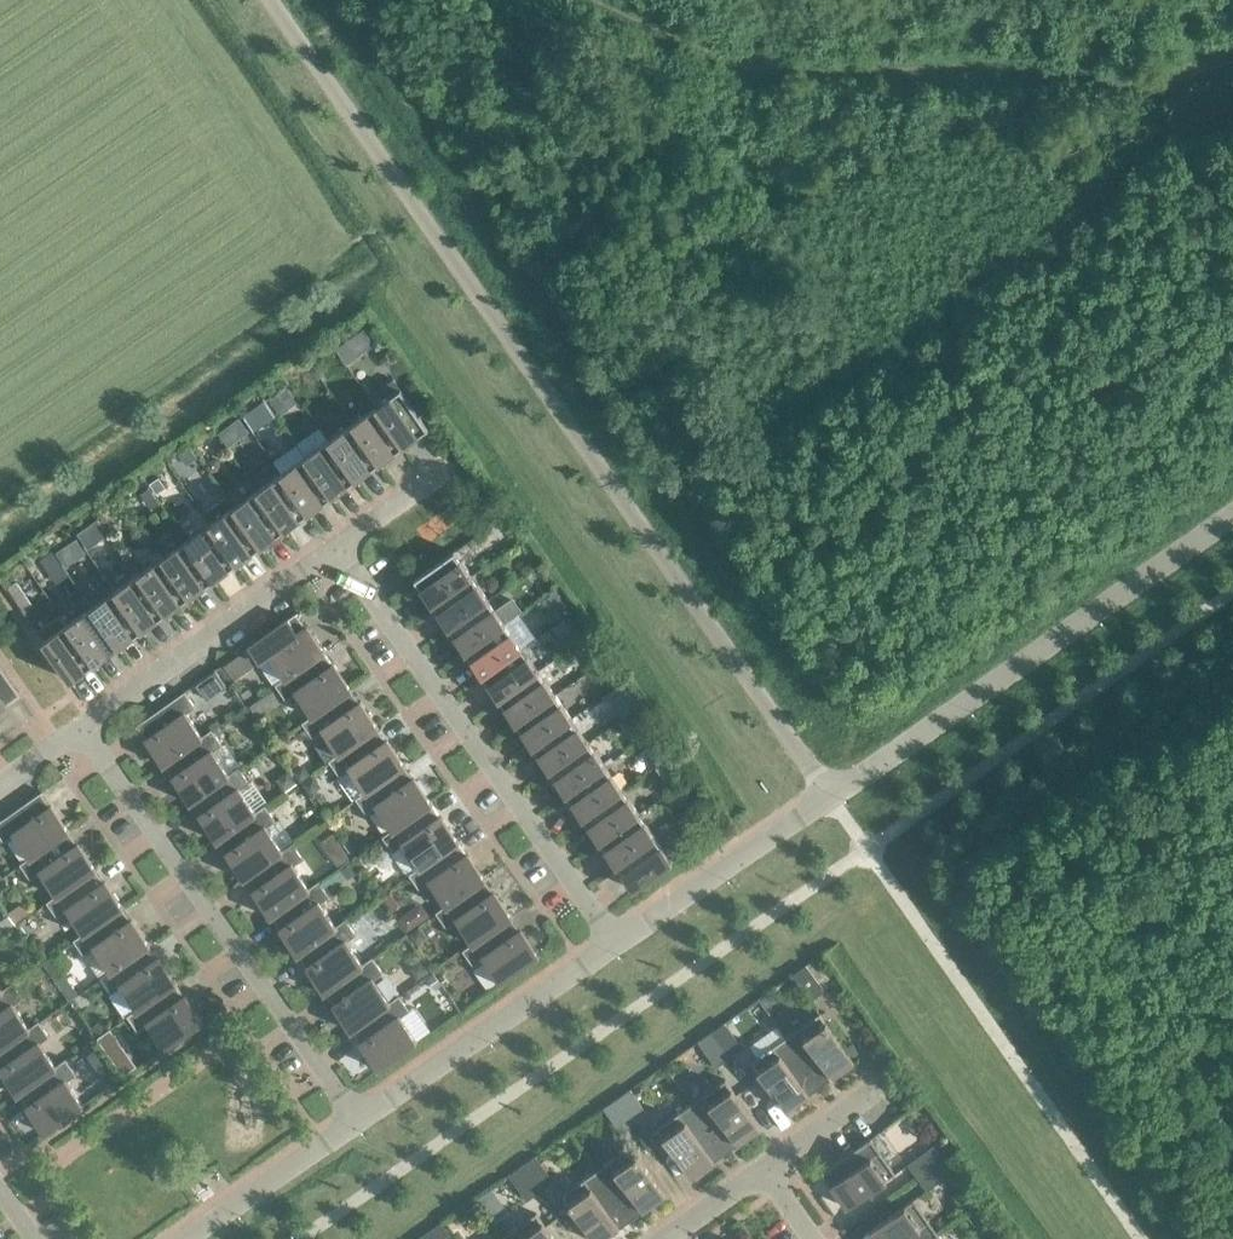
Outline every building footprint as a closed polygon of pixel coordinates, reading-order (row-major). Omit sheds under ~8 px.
[(288,387),(271,399),(279,411),(296,399),(288,387)] [(401,389),(376,407),(408,451),(405,446),(429,429),(401,389)] [(408,451),(376,407),(352,423),(384,468),(381,463),(403,447),(407,452),(408,451)] [(266,421),(259,411),(247,420),(254,429),(266,421)] [(384,468),(352,423),(329,440),(360,485),(361,484),(357,480),(380,464),(383,469),(384,468)] [(360,485),(329,440),(305,457),(336,502),(337,501),(333,496),(356,481),(359,485),(360,485)] [(190,447),(179,455),(186,465),(198,457),(190,447)] [(336,502),(305,457),(281,474),(313,518),(310,513),(332,497),(335,502),(336,502)] [(313,518),(281,474),(257,490),(289,535),(286,530),(308,514),(312,519),(313,518)] [(160,498),(170,490),(163,480),(153,488),(160,498)] [(289,535),(257,490),(234,507),(265,552),(266,551),(262,546),(285,531),(288,536),(289,535)] [(234,507),(227,497),(203,514),(210,524),(241,568),(242,568),(238,563),(261,547),(264,552),(265,552),(234,507)] [(241,568),(210,524),(186,540),(218,585),(215,580),(237,564),(241,569),(241,568)] [(77,533),(87,547),(95,541),(86,527),(77,533)] [(218,585),(186,540),(162,557),(194,602),(194,601),(191,597),(213,581),(217,586),(218,585)] [(56,552),(65,566),(74,560),(65,546),(56,552)] [(471,576),(454,552),(414,580),(432,604),(471,576)] [(54,553),(41,561),(50,574),(63,565),(54,553)] [(194,602),(162,557),(139,574),(170,619),(171,618),(167,613),(190,598),(193,602),(194,602)] [(170,619),(139,574),(115,591),(146,635),(147,635),(144,630),(166,614),(169,619),(170,619)] [(488,600),(471,576),(432,604),(448,628),(488,600)] [(17,588),(9,594),(26,618),(34,612),(17,588)] [(146,635),(115,591),(91,607),(123,652),(120,647),(142,631),(146,636),(146,635)] [(505,624),(488,600),(448,628),(465,652),(505,624)] [(123,652),(91,607),(67,624),(99,669),(99,668),(96,664),(118,648),(122,653),(123,652)] [(299,613),(298,612),(249,647),(259,662),(269,655),(285,678),(275,685),(276,685),(325,651),(323,647),(321,648),(297,614),(299,613)] [(99,669),(67,624),(43,641),(75,686),(76,685),(72,680),(95,664),(98,669),(99,669)] [(522,647),(505,624),(465,652),(482,675),(522,647)] [(538,671),(522,647),(482,675),(498,699),(538,671)] [(326,651),(325,651),(276,685),(286,700),(296,693),(311,716),(302,722),(302,723),(352,689),(349,685),(348,686),(324,653),(326,651)] [(223,665),(223,667),(232,679),(250,666),(241,652),(223,665)] [(18,697),(19,698),(21,697),(0,668),(0,709),(18,697)] [(555,695),(538,671),(498,699),(515,723),(555,695)] [(352,689),(302,723),(313,738),(322,731),(338,754),(329,760),(329,761),(379,727),(376,723),(375,724),(351,690),(352,689)] [(196,707),(185,691),(136,726),(137,728),(138,727),(162,760),(160,761),(163,765),(212,730),(212,729),(202,736),(186,714),(196,707)] [(572,719),(555,695),(515,723),(532,747),(572,719)] [(633,698),(623,705),(627,712),(638,705),(633,698)] [(254,720),(245,707),(233,715),(242,729),(254,720)] [(589,742),(572,719),(532,747),(549,770),(589,742)] [(379,727),(329,761),(340,776),(349,769),(365,792),(355,798),(356,799),(405,765),(403,761),(401,762),(378,728),(379,727)] [(223,745),(212,730),(163,765),(163,766),(165,765),(189,798),(187,799),(190,803),(239,768),(238,767),(229,774),(213,752),(223,745)] [(605,766),(589,742),(549,770),(565,794),(605,766)] [(406,765),(405,765),(356,799),(366,814),(376,807),(392,830),(382,836),(383,837),(432,802),(430,799),(428,800),(404,766),(406,765)] [(622,790),(605,766),(565,794),(582,818),(622,790)] [(299,767),(293,771),(292,771),(299,780),(308,774),(303,767),(299,767)] [(249,783),(239,768),(190,803),(190,804),(192,803),(215,836),(214,837),(216,841),(266,806),(265,805),(256,812),(240,790),(249,783)] [(278,782),(284,790),(294,783),(287,772),(279,778),(278,782)] [(308,793),(315,788),(316,784),(310,777),(301,784),(308,793)] [(639,814),(622,790),(582,818),(599,842),(639,814)] [(42,791),(0,821),(0,836),(4,842),(13,835),(29,857),(20,864),(20,865),(70,830),(67,827),(66,828),(42,794),(44,793),(42,791)] [(433,803),(432,802),(383,837),(393,852),(403,845),(418,868),(409,874),(409,875),(459,840),(456,837),(455,838),(431,804),(433,803)] [(276,821),(266,806),(216,841),(217,842),(219,840),(242,874),(241,875),(243,879),(293,844),(292,843),(282,850),(267,827),(276,821)] [(655,837),(639,814),(599,842),(616,865),(655,837)] [(70,831),(70,830),(20,865),(31,880),(40,873),(56,895),(47,902),(47,903),(96,868),(94,865),(92,866),(69,832),(70,831)] [(673,862),(655,837),(616,865),(633,890),(673,862)] [(352,838),(344,844),(351,854),(362,847),(356,839),(352,838)] [(459,841),(459,840),(409,875),(420,890),(429,883),(445,906),(436,912),(436,913),(486,878),(483,875),(482,876),(458,842),(459,841)] [(303,859),(293,844),(243,879),(244,880),(245,879),(269,912),(267,913),(270,917),(319,882),(319,881),(309,888),(293,865),(303,859)] [(337,867),(349,858),(343,848),(330,857),(337,867)] [(340,870),(347,880),(358,873),(351,863),(340,870)] [(97,869),(96,868),(47,903),(58,918),(67,911),(83,933),(73,940),(74,941),(123,906),(121,903),(119,904),(95,870),(97,869)] [(486,879),(486,878),(436,913),(447,928),(456,921),(472,944),(462,950),(463,951),(512,916),(510,913),(508,914),(485,880),(486,879)] [(330,897),(319,882),(270,917),(270,918),(272,916),(296,950),(294,951),(297,955),(346,920),(345,919),(336,926),(320,903),(330,897)] [(403,902),(394,890),(393,888),(381,897),(391,910),(403,902)] [(8,913),(16,924),(31,914),(23,903),(8,913)] [(124,907),(123,906),(74,941),(84,956),(94,949),(110,971),(100,978),(101,979),(150,944),(148,941),(146,942),(122,908),(124,907)] [(513,917),(512,916),(463,951),(473,966),(483,959),(500,983),(540,955),(537,951),(535,952),(511,918),(513,917)] [(356,935),(346,920),(297,955),(297,956),(299,954),(323,988),(321,989),(323,993),(373,958),(372,957),(363,964),(347,941),(356,935)] [(422,935),(418,928),(409,934),(415,943),(422,938),(422,935)] [(151,945),(150,944),(101,979),(111,994),(121,987),(136,1009),(127,1016),(127,1017),(177,982),(174,979),(173,980),(149,946),(151,945)] [(383,973),(373,958),(323,993),(324,994),(326,992),(349,1026),(348,1027),(350,1031),(400,996),(399,995),(389,1002),(374,979),(383,973)] [(429,972),(421,960),(412,966),(411,970),(418,980),(429,972)] [(823,989),(806,965),(792,975),(809,999),(823,989)] [(440,986),(433,975),(426,980),(433,991),(440,986)] [(177,983),(177,982),(127,1017),(138,1032),(147,1025),(164,1049),(204,1021),(201,1017),(199,1018),(176,984),(177,983)] [(13,984),(12,983),(2,990),(0,986),(0,993),(13,984)] [(13,984),(0,993),(0,1050),(39,1022),(39,1021),(29,1028),(13,1006),(23,999),(13,984)] [(410,1011),(400,996),(350,1031),(351,1032),(352,1030),(376,1064),(374,1065),(378,1070),(417,1041),(400,1017),(410,1011)] [(820,1013),(786,1037),(816,1080),(828,1072),(832,1077),(854,1062),(820,1013)] [(39,1022),(0,1050),(0,1068),(16,1090),(14,1091),(17,1095),(66,1060),(65,1059),(56,1066),(40,1044),(50,1037),(39,1022)] [(106,1031),(100,1022),(92,1028),(98,1036),(106,1031)] [(742,1046),(725,1022),(711,1032),(728,1056),(742,1046)] [(121,1044),(111,1030),(98,1039),(108,1054),(121,1044)] [(728,1056),(711,1032),(698,1042),(715,1066),(728,1056)] [(816,1080),(786,1037),(751,1061),(786,1110),(808,1094),(804,1088),(816,1080)] [(100,1048),(88,1056),(109,1087),(121,1078),(100,1048)] [(76,1075),(66,1060),(17,1095),(17,1096),(19,1095),(43,1128),(41,1129),(44,1134),(84,1105),(67,1082),(76,1075)] [(726,1080),(691,1104),(721,1147),(733,1138),(737,1144),(760,1128),(726,1080)] [(647,1113),(630,1089),(617,1099),(634,1123),(647,1113)] [(634,1123),(617,1099),(603,1108),(620,1132),(634,1123)] [(721,1147),(691,1104),(657,1128),(691,1177),(714,1161),(710,1155),(721,1147)] [(837,1181),(831,1185),(847,1208),(895,1174),(871,1138),(822,1173),(823,1174),(829,1170),(837,1181)] [(631,1146),(597,1170),(627,1213),(639,1205),(643,1211),(665,1195),(631,1146)] [(910,1163),(919,1176),(943,1160),(933,1146),(910,1163)] [(553,1180),(536,1156),(522,1165),(539,1189),(553,1180)] [(953,1173),(943,1160),(919,1176),(929,1190),(953,1173)] [(539,1189),(522,1165),(509,1175),(526,1199),(539,1189)] [(597,1170),(562,1195),(594,1238),(602,1238),(619,1227),(615,1221),(627,1213),(597,1170)] [(938,1234),(914,1200),(865,1234),(869,1238),(931,1238),(938,1234)] [(502,1237),(503,1238),(555,1238),(536,1213),(502,1237)] [(441,1222),(428,1232),(433,1238),(453,1238),(441,1222)]
